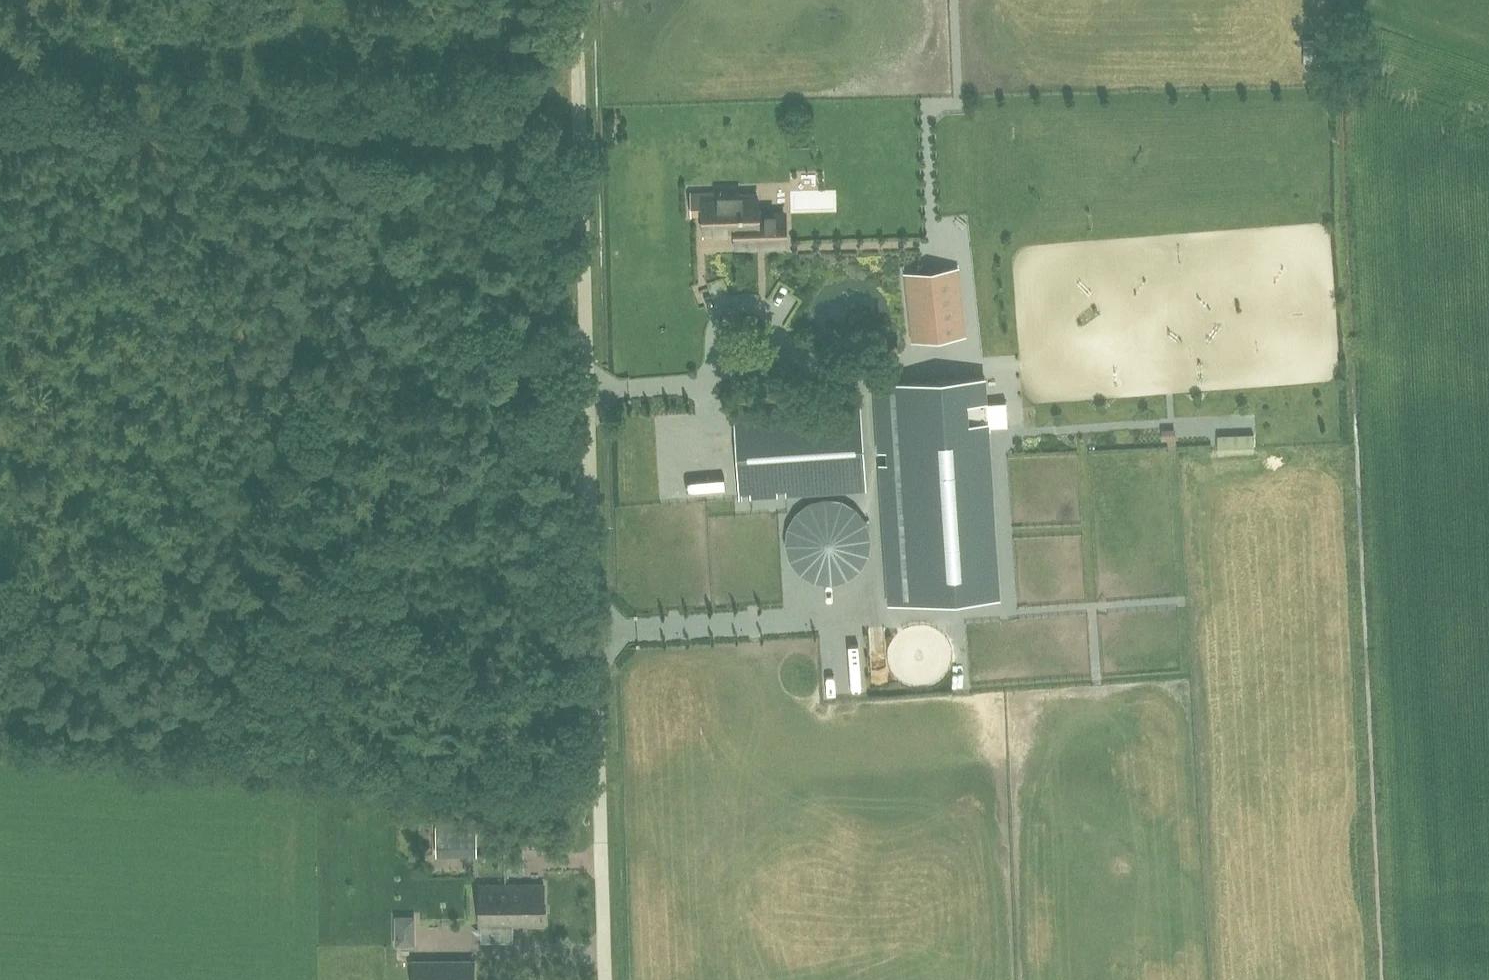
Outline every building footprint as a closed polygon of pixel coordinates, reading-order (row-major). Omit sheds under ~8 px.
[(1323,60),(1321,40),(1309,41),(1310,61),(1323,60)] [(786,245),(785,230),(785,214),(758,215),(757,195),(720,196),(719,194),(692,195),(693,214),(696,214),(696,212),(704,211),(705,234),(736,233),(737,247),(786,245)] [(917,339),(967,333),(958,267),(908,274),(917,339)] [(985,378),(875,385),(879,452),(888,452),(889,464),(880,464),(890,603),(999,596),(988,428),(1009,426),(1007,401),(986,403),(985,378)] [(735,412),(741,498),(866,489),(860,404),(735,412)] [(869,551),(870,541),(869,532),(865,522),(858,513),(849,506),(838,501),(827,500),(817,502),(808,506),(800,511),(794,519),(789,530),(787,541),(789,553),(794,563),(800,571),(808,577),(817,581),(827,583),(838,582),(849,577),(858,570),(865,561),(869,551)] [(477,855),(477,827),(436,827),(436,855),(477,855)] [(508,940),(508,926),(544,926),(544,884),(480,884),(480,927),(482,927),(487,927),(487,939),(482,939),(482,941),(508,940)] [(403,948),(422,948),(421,919),(402,919),(403,948)] [(429,919),(428,959),(461,960),(462,919),(429,919)] [(474,961),(440,962),(415,962),(414,962),(414,963),(414,979),(474,979),(474,961)]
